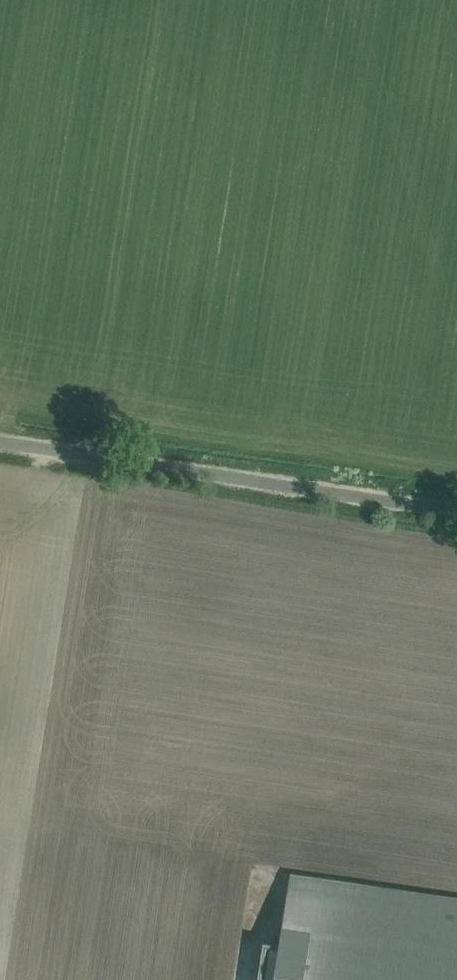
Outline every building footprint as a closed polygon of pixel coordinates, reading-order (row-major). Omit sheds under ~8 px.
[(291,876),(280,945),(267,942),(262,979),(456,979),(456,899),(291,876)]
